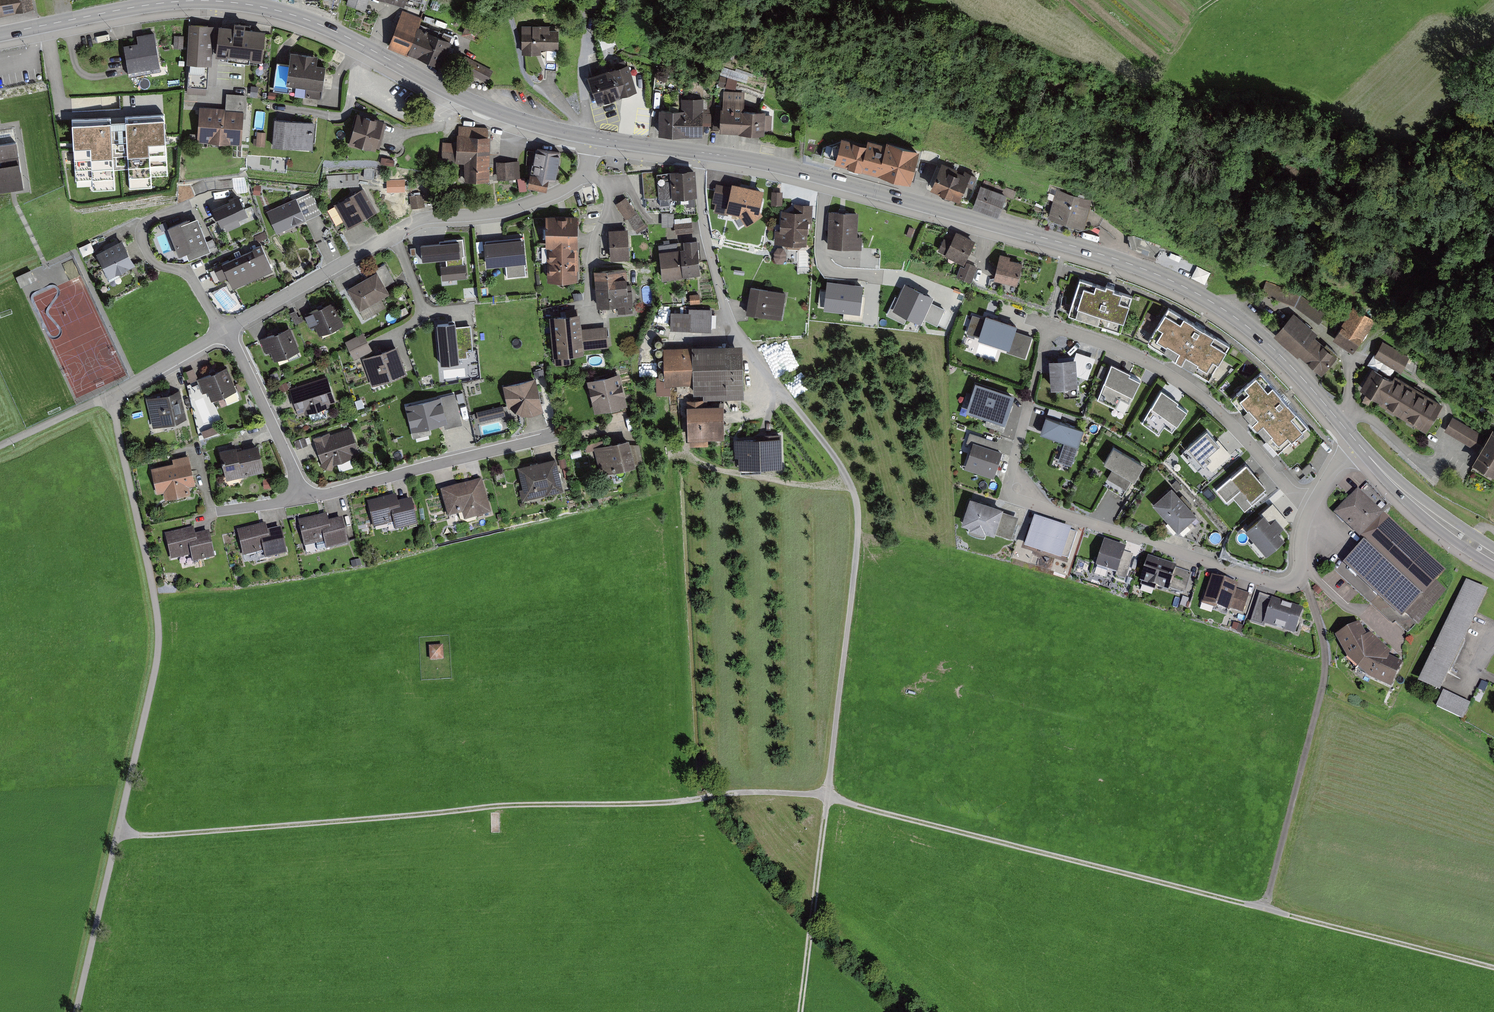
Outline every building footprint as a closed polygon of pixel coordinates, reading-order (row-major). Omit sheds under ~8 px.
[(16,12),(15,11),(34,7),(32,0),(0,0),(0,15),(16,12)] [(346,5),(365,11),(369,0),(347,0),(346,5)] [(410,8),(411,6),(422,9),(425,0),(387,0),(410,8)] [(402,10),(387,47),(408,55),(408,53),(442,66),(452,39),(419,27),(422,18),(402,10)] [(214,26),(190,25),(187,88),(206,89),(207,66),(212,66),(214,26)] [(266,30),(221,26),(218,57),(263,61),(266,30)] [(550,26),(523,26),(523,54),(546,54),(546,52),(559,52),(559,32),(550,32),(550,26)] [(138,43),(125,44),(129,71),(160,67),(154,32),(137,35),(138,43)] [(176,35),(175,48),(185,48),(185,35),(176,35)] [(319,56),(293,52),(288,84),(306,86),(305,95),(322,98),(326,66),(318,65),(319,56)] [(491,68),(467,57),(461,71),(485,81),(491,68)] [(637,91),(627,58),(590,69),(600,102),(637,91)] [(737,88),(739,79),(744,81),(746,73),(723,67),(722,73),(730,75),(727,85),(737,88)] [(225,108),(244,109),(243,120),(245,120),(247,94),(226,93),(225,108)] [(681,97),(681,109),(659,109),(659,135),(703,135),(703,98),(681,97)] [(744,99),(723,99),(722,134),(765,134),(765,130),(770,130),(770,110),(744,110),(744,99)] [(199,106),(197,142),(241,145),(243,120),(244,109),(225,108),(199,106)] [(111,117),(72,119),(75,180),(92,179),(93,191),(115,190),(114,170),(128,169),(129,189),(152,187),(151,177),(168,176),(165,114),(125,116),(125,123),(111,123),(111,117)] [(387,121),(360,114),(351,143),(378,151),(387,121)] [(316,122),(276,119),(274,148),(314,151),(316,122)] [(458,140),(443,140),(442,160),(466,161),(465,179),(490,180),(491,126),(458,125),(458,140)] [(264,147),(266,132),(259,131),(256,146),(264,147)] [(836,166),(913,187),(922,155),(845,135),(836,166)] [(25,188),(18,143),(0,145),(0,192),(25,188)] [(840,146),(833,145),(831,158),(838,159),(840,146)] [(563,152),(539,148),(535,173),(533,173),(531,185),(550,187),(552,177),(559,178),(563,152)] [(382,156),(381,163),(397,165),(398,159),(382,156)] [(519,160),(499,161),(500,178),(519,178),(519,160)] [(976,175),(943,162),(936,177),(938,178),(933,189),(963,201),(966,194),(968,195),(976,175)] [(695,171),(659,172),(660,195),(648,196),(649,210),(663,210),(662,198),(696,197),(695,171)] [(385,184),(386,199),(401,198),(400,183),(385,184)] [(731,187),(717,184),(713,204),(717,204),(715,212),(728,214),(729,211),(760,218),(766,192),(732,185),(731,187)] [(1007,195),(982,186),(974,207),(999,215),(1007,195)] [(365,188),(334,205),(347,229),(378,213),(365,188)] [(1093,200),(1057,190),(1048,219),(1084,229),(1093,200)] [(774,191),(774,205),(783,205),(783,191),(774,191)] [(422,194),(411,196),(413,208),(424,206),(422,194)] [(240,196),(216,206),(226,231),(241,225),(240,222),(249,218),(240,196)] [(296,198),(268,211),(278,233),(320,214),(312,196),(298,202),(296,198)] [(647,226),(627,197),(618,203),(638,232),(647,226)] [(794,211),(783,211),(783,231),(776,231),(777,244),(809,244),(809,222),(812,222),(812,203),(794,203),(794,211)] [(859,213),(831,212),(830,249),(863,249),(863,238),(859,238),(859,213)] [(579,216),(548,216),(548,281),(579,281),(579,216)] [(693,217),(675,218),(676,233),(693,233),(693,217)] [(190,219),(169,227),(180,255),(201,247),(190,219)] [(628,229),(610,230),(612,260),(629,259),(628,229)] [(953,242),(945,239),(939,250),(948,254),(947,257),(966,265),(976,243),(957,234),(953,242)] [(485,242),(484,242),(485,254),(486,266),(506,264),(507,277),(526,275),(525,263),(526,262),(525,250),(523,238),(522,238),(522,237),(485,240),(485,242)] [(441,265),(442,280),(467,278),(466,263),(464,263),(463,256),(464,256),(463,238),(439,240),(439,242),(420,244),(422,261),(446,259),(446,265),(441,265)] [(124,241),(98,253),(110,278),(136,266),(124,241)] [(697,242),(659,247),(663,279),(700,275),(697,242)] [(221,262),(232,287),(273,269),(261,244),(221,262)] [(776,248),(776,262),(787,261),(787,247),(776,248)] [(1012,257),(1002,254),(996,278),(1019,285),(1025,264),(1011,260),(1012,257)] [(967,270),(962,268),(959,275),(972,281),(978,267),(970,263),(967,270)] [(1206,283),(1211,270),(1198,265),(1193,278),(1206,283)] [(627,268),(597,271),(601,311),(631,308),(627,268)] [(21,286),(35,280),(32,270),(17,276),(21,286)] [(390,296),(378,274),(349,289),(361,311),(390,296)] [(1111,288),(1083,279),(1072,312),(1126,330),(1137,297),(1111,288)] [(1301,294),(1265,280),(1263,291),(1297,304),(1320,322),(1326,315),(1301,294)] [(862,288),(828,284),(825,310),(860,314),(862,288)] [(787,292),(752,286),(747,315),(781,321),(787,292)] [(933,300),(906,287),(894,311),(921,324),(933,300)] [(332,303),(310,312),(320,336),(343,327),(332,303)] [(690,313),(674,312),(672,329),(713,332),(715,311),(690,309),(690,313)] [(1199,327),(1170,309),(1150,340),(1212,379),(1232,348),(1199,327)] [(298,311),(292,313),(297,323),(302,321),(298,311)] [(1372,327),(1350,314),(1335,339),(1357,352),(1372,327)] [(581,315),(553,317),(556,357),(586,355),(586,349),(610,347),(608,327),(582,329),(581,315)] [(1340,358),(1294,315),(1276,335),(1301,357),(1303,355),(1325,374),(1340,358)] [(986,321),(973,317),(967,334),(980,338),(979,341),(1008,350),(1007,355),(1025,361),(1033,337),(1017,332),(1019,327),(987,317),(986,321)] [(435,328),(439,365),(463,362),(458,325),(435,328)] [(290,329),(261,338),(266,354),(271,352),(274,360),(298,353),(290,329)] [(372,352),(364,334),(345,342),(353,360),(372,352)] [(1411,358),(1384,343),(1377,357),(1404,371),(1411,358)] [(743,347),(666,349),(667,385),(694,385),(694,395),(707,395),(707,401),(745,400),(743,347)] [(399,348),(364,359),(372,385),(408,373),(399,348)] [(1075,361),(1051,362),(1053,391),(1079,390),(1078,378),(1088,382),(1097,360),(1077,353),(1075,361)] [(1374,356),(1369,365),(1378,370),(1383,361),(1374,356)] [(641,376),(658,375),(656,357),(640,358),(641,376)] [(1132,372),(1113,364),(1097,399),(1127,412),(1141,380),(1131,376),(1132,372)] [(228,368),(198,379),(203,393),(209,391),(212,400),(237,391),(228,368)] [(1393,380),(1375,369),(1362,390),(1383,402),(1381,405),(1428,433),(1444,406),(1395,377),(1393,380)] [(1288,398),(1264,370),(1231,398),(1281,456),(1314,428),(1288,398)] [(621,375),(589,381),(596,414),(628,407),(621,375)] [(328,377),(290,387),(297,414),(335,404),(328,377)] [(536,378),(503,386),(508,408),(525,417),(544,413),(536,378)] [(1016,399),(976,385),(967,412),(1006,426),(1016,399)] [(146,398),(153,428),(187,420),(180,390),(146,398)] [(1180,401),(1163,390),(1141,422),(1160,435),(1164,428),(1173,434),(1188,411),(1178,404),(1180,401)] [(407,407),(413,432),(444,425),(438,400),(407,407)] [(701,402),(689,402),(689,438),(725,438),(725,406),(701,406),(701,402)] [(503,407),(476,413),(478,421),(505,416),(503,407)] [(1083,430),(1045,417),(1040,433),(1065,441),(1058,463),(1071,467),(1083,430)] [(1455,419),(1448,432),(1482,451),(1476,463),(1493,473),(1493,430),(1492,430),(1488,437),(1455,419)] [(353,426),(317,437),(321,460),(319,464),(333,469),(336,462),(358,454),(353,426)] [(1207,429),(1187,447),(1210,473),(1231,454),(1219,441),(1218,442),(1207,429)] [(998,445),(970,434),(966,445),(973,447),(965,468),(993,479),(1003,454),(996,451),(998,445)] [(752,439),(734,439),(734,456),(741,468),(783,466),(784,437),(752,439)] [(630,441),(595,447),(600,474),(635,468),(630,441)] [(219,450),(226,480),(265,472),(258,444),(237,449),(236,447),(219,450)] [(1146,465),(1114,446),(1104,463),(1113,468),(1104,482),(1123,494),(1131,481),(1135,483),(1146,465)] [(173,463),(153,467),(159,495),(165,493),(166,499),(189,495),(187,488),(195,486),(189,456),(172,460),(173,463)] [(557,459),(518,468),(526,499),(564,490),(557,459)] [(1267,488),(1248,464),(1218,489),(1228,502),(1236,495),(1242,503),(1250,497),(1252,500),(1267,488)] [(483,480),(443,491),(450,518),(463,514),(466,523),(492,516),(483,480)] [(1198,516),(1174,487),(1155,503),(1180,532),(1198,516)] [(1358,488),(1334,514),(1360,538),(1384,513),(1358,488)] [(397,495),(369,500),(374,525),(394,521),(395,530),(417,526),(412,499),(398,502),(397,495)] [(1005,509),(971,499),(963,525),(1011,540),(1018,517),(1004,512),(1005,509)] [(1289,526),(1272,507),(1260,517),(1262,520),(1246,533),(1268,558),(1287,542),(1280,534),(1289,526)] [(1446,590),(1436,581),(1446,570),(1384,513),(1360,538),(1363,542),(1343,563),(1401,618),(1405,613),(1418,625),(1446,590)] [(326,514),(299,520),(305,544),(325,539),(327,549),(349,544),(343,519),(328,522),(326,514)] [(1071,529),(1034,517),(1024,548),(1061,560),(1071,529)] [(267,525),(240,530),(245,555),(265,551),(266,560),(288,555),(283,531),(268,534),(267,525)] [(195,528),(167,534),(172,559),(192,555),(194,563),(215,558),(209,532),(197,534),(195,528)] [(1128,548),(1106,541),(1098,566),(1119,573),(1117,576),(1127,579),(1135,554),(1127,551),(1128,548)] [(1177,565),(1150,556),(1142,580),(1185,594),(1192,574),(1176,568),(1177,565)] [(1200,573),(1198,588),(1208,589),(1210,575),(1200,573)] [(1240,586),(1214,576),(1205,602),(1230,611),(1231,608),(1242,612),(1248,594),(1238,591),(1240,586)] [(1466,580),(1418,683),(1440,693),(1489,590),(1466,580)] [(1304,609),(1261,594),(1252,619),(1295,635),(1304,609)] [(1368,637),(1360,624),(1338,637),(1350,662),(1369,680),(1396,689),(1404,667),(1391,659),(1393,654),(1371,634),(1368,637)] [(442,645),(431,646),(433,660),(443,659),(442,645)] [(1472,704),(1446,693),(1440,709),(1466,720),(1472,704)]
